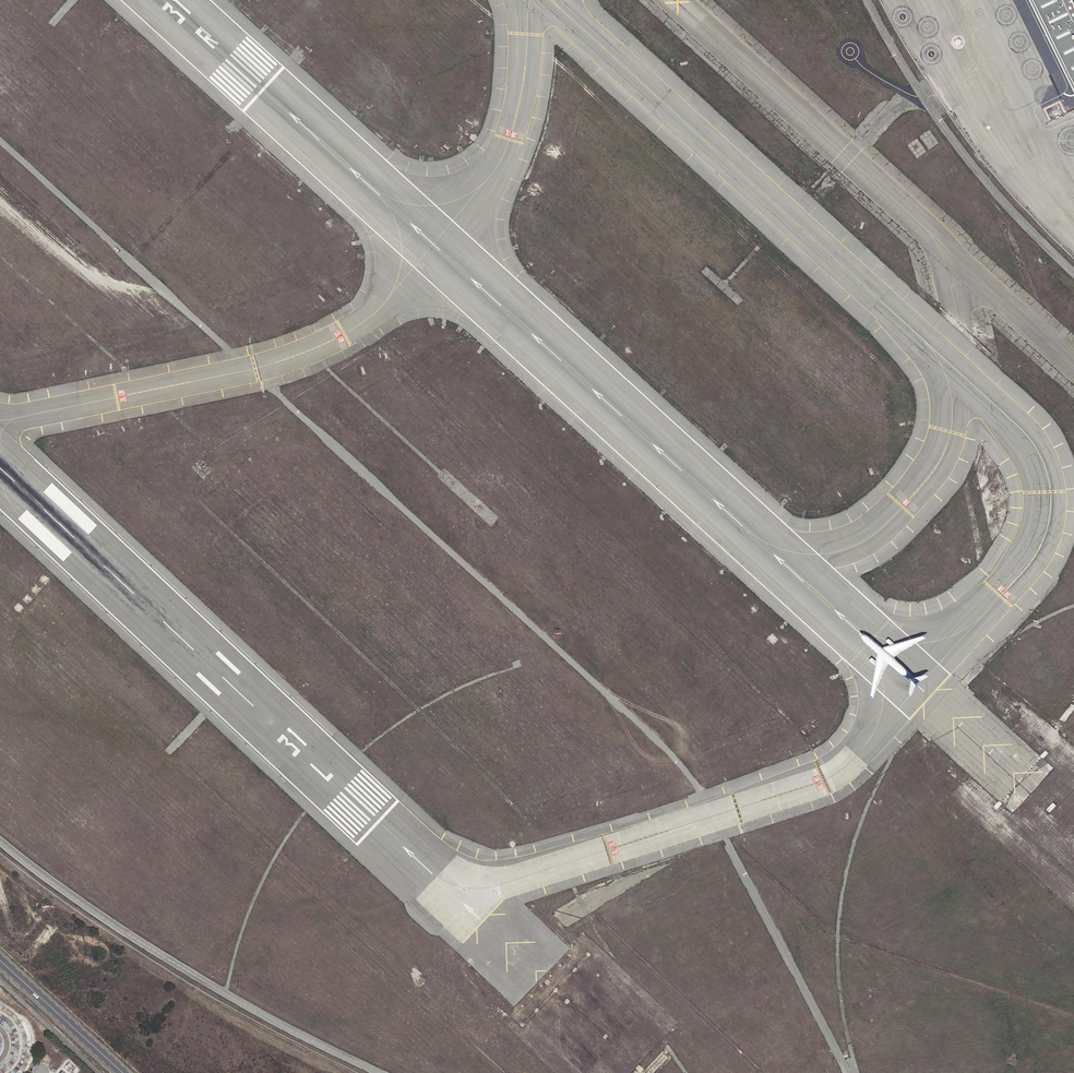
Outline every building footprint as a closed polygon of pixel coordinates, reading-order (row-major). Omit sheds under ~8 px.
[(1073,82),(1073,6),(1071,0),(1035,0),(1073,82)]
